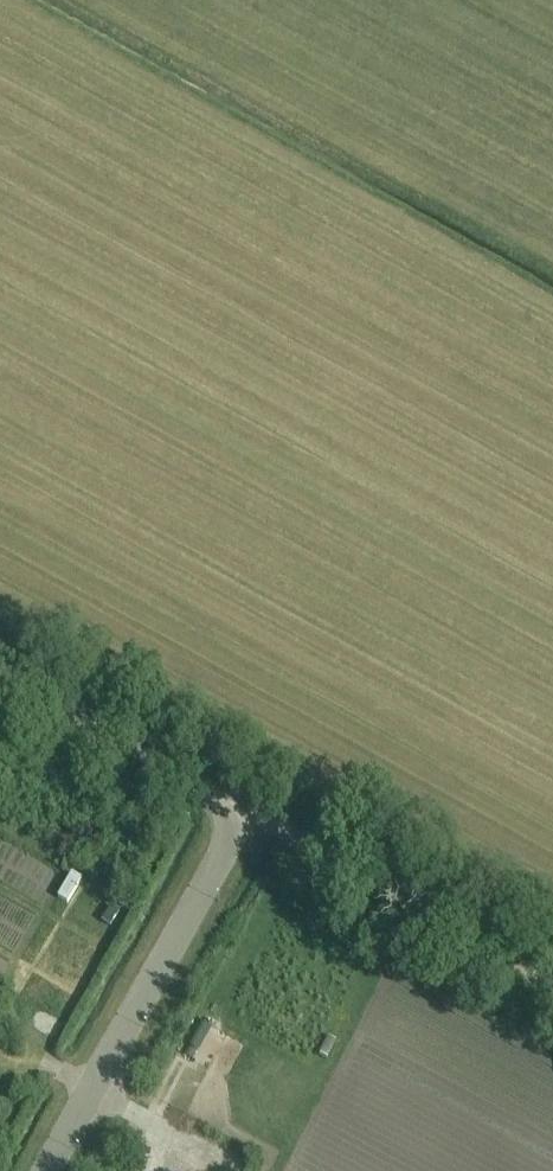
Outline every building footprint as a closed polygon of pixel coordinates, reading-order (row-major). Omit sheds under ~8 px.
[(82,879),(72,874),(58,897),(68,903),(82,879)]
